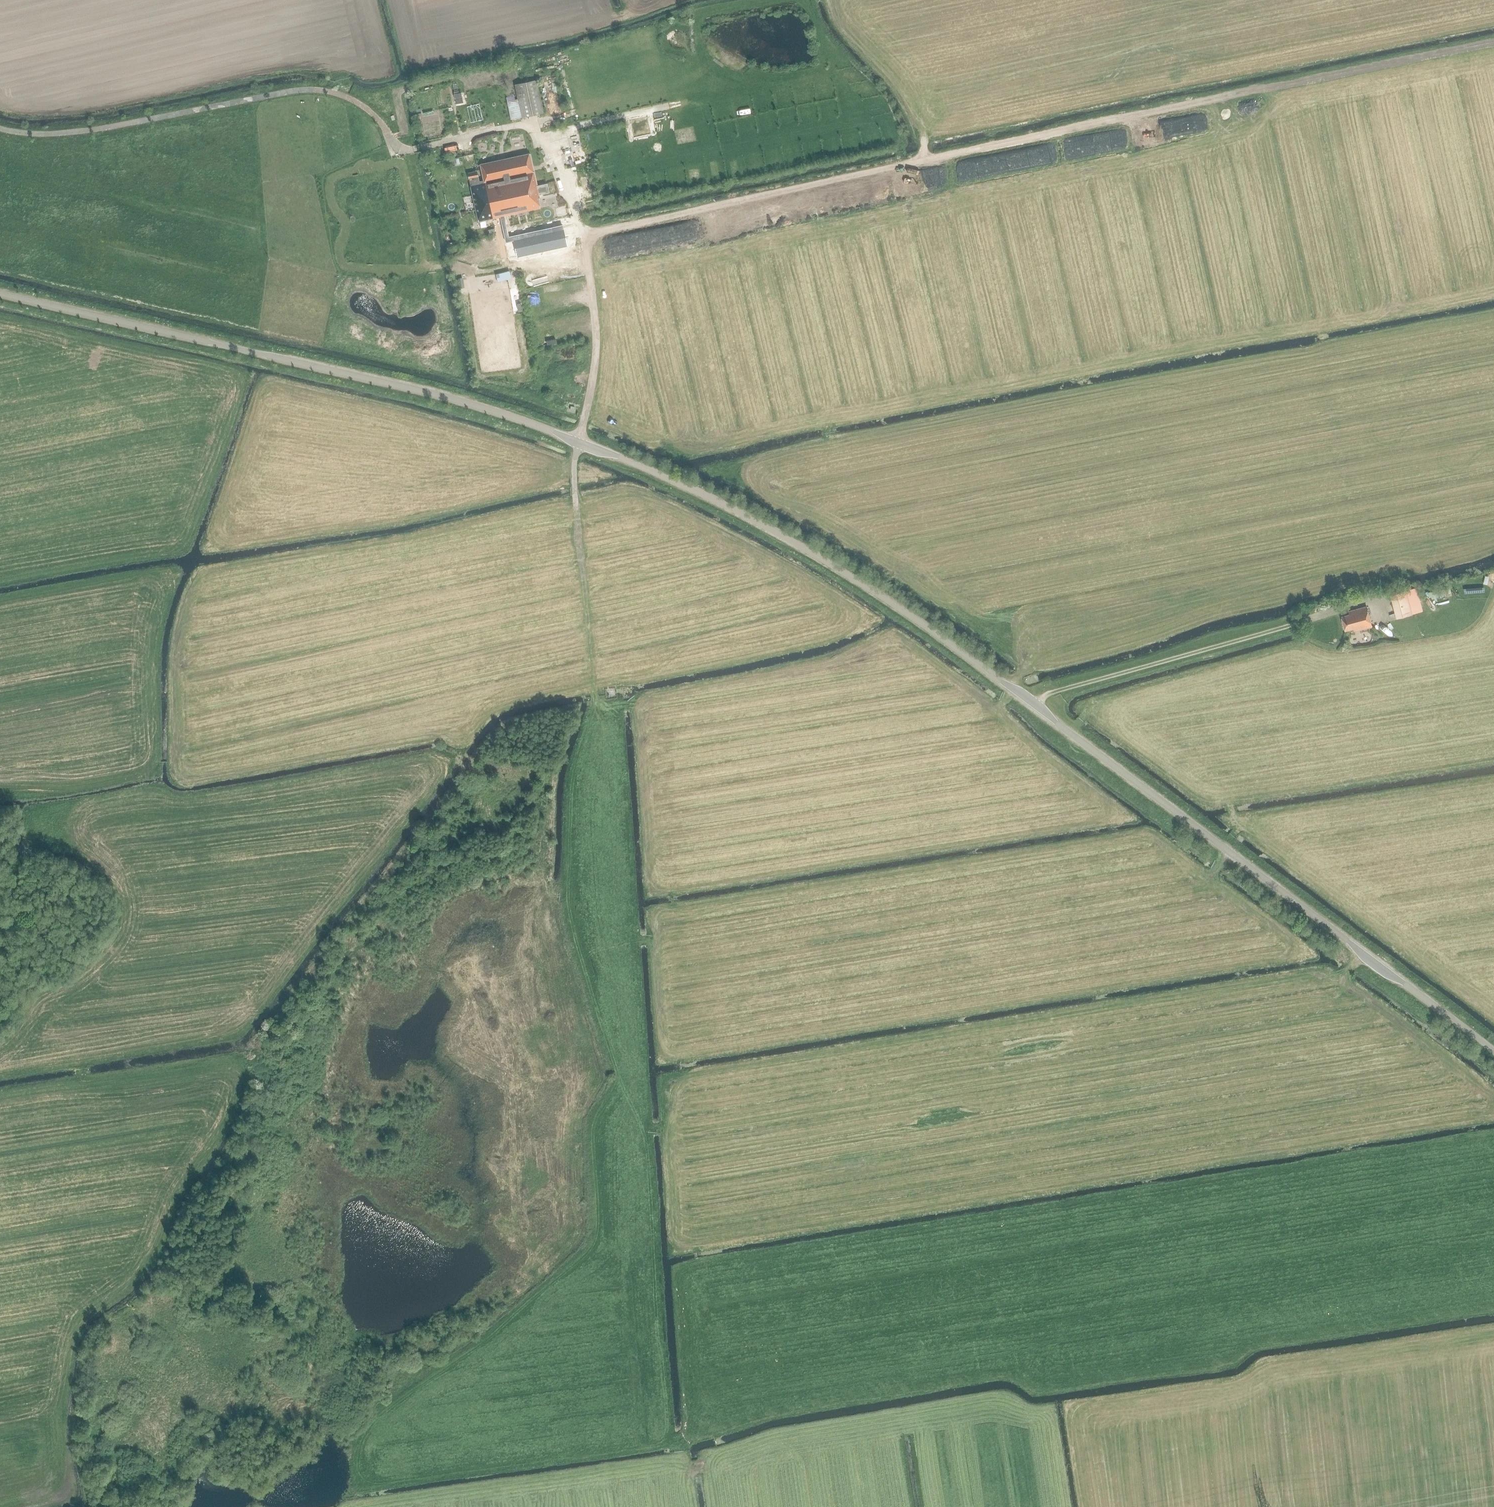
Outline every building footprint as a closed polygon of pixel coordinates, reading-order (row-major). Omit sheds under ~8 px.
[(516,93),(505,95),(511,120),(544,113),(537,80),(515,84),(516,93)] [(461,92),(454,94),(456,104),(463,102),(461,92)] [(477,171),(467,173),(477,222),(493,219),(498,239),(547,228),(542,208),(541,208),(538,199),(540,198),(540,195),(550,193),(548,183),(538,186),(531,154),(480,165),(483,177),(484,181),(480,182),(479,178),(477,171)] [(1452,596),(1450,587),(1443,589),(1445,597),(1452,596)] [(1406,590),(1391,594),(1396,617),(1411,614),(1406,590)] [(1372,626),(1367,606),(1351,610),(1352,613),(1342,616),(1346,630),(1358,627),(1359,629),(1372,626)]
